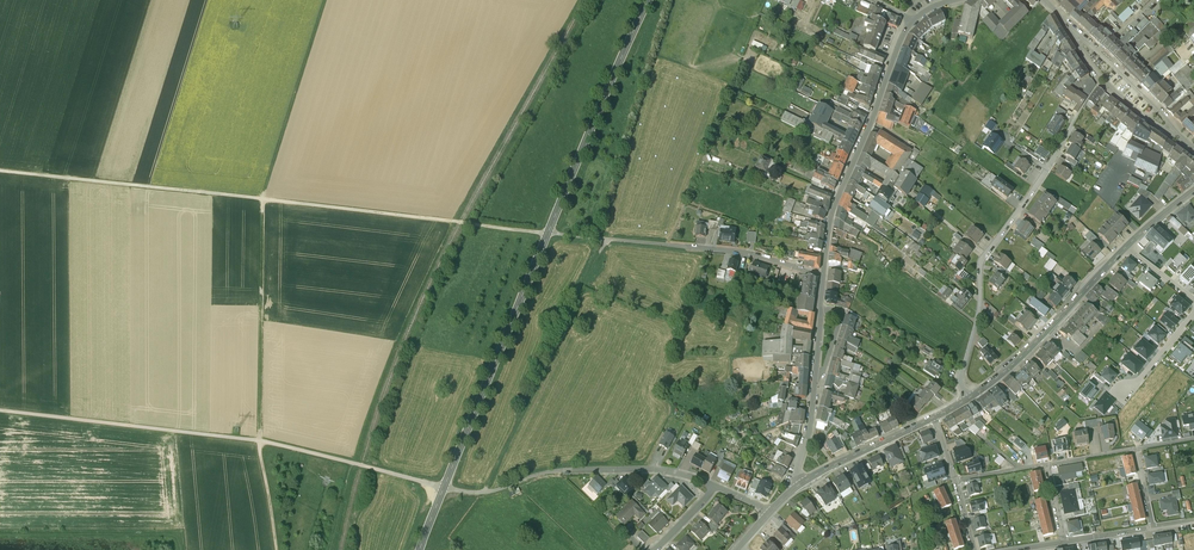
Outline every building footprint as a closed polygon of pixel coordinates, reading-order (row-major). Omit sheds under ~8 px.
[(977,0),(965,4),(962,19),(958,34),(973,38),(981,5),(977,0)] [(977,0),(981,5),(985,9),(995,0),(978,0),(977,0)] [(1015,9),(1020,4),(1016,0),(1006,0),(1015,9)] [(1059,6),(1059,5),(1059,6),(1070,16),(1079,7),(1072,0),(1054,0),(1059,6)] [(1103,0),(1100,0),(1093,6),(1087,13),(1085,16),(1089,19),(1105,2),(1103,0)] [(1113,0),(1103,0),(1105,2),(1109,7),(1113,11),(1119,6),(1113,0)] [(797,9),(801,11),(805,3),(801,1),(797,9)] [(1086,1),(1083,3),(1079,7),(1070,16),(1078,23),(1084,17),(1079,12),(1083,8),(1088,3),(1086,1)] [(1088,3),(1083,8),(1087,13),(1093,6),(1090,3),(1089,4),(1088,3)] [(1000,24),(999,26),(1009,35),(1010,33),(1009,33),(1028,13),(1020,4),(1015,9),(1000,24)] [(872,12),(859,6),(856,11),(863,15),(868,17),(870,17),(871,16),(870,16),(872,12)] [(882,10),(875,6),(872,12),(870,16),(871,16),(878,20),(879,17),(880,14),(882,10)] [(1113,11),(1109,7),(1105,15),(1103,18),(1102,19),(1104,21),(1107,18),(1110,15),(1113,11)] [(1128,8),(1118,18),(1123,23),(1133,13),(1128,8)] [(895,16),(882,10),(880,14),(887,18),(893,21),(895,16)] [(940,11),(927,18),(932,28),(945,21),(944,18),(941,12),(940,11)] [(1009,35),(999,26),(1000,24),(990,14),(983,21),(1003,41),(1009,35)] [(1053,14),(1046,20),(1047,21),(1050,27),(1048,29),(1054,36),(1055,35),(1057,32),(1061,28),(1053,14)] [(1116,20),(1110,15),(1107,18),(1113,23),(1116,20)] [(878,20),(871,16),(870,17),(868,17),(865,25),(868,27),(866,32),(870,33),(870,31),(882,35),(886,23),(885,23),(878,20)] [(1089,19),(1085,16),(1084,17),(1078,23),(1089,34),(1094,30),(1090,27),(1093,24),(1090,20),(1089,19)] [(894,22),(893,22),(891,25),(897,28),(901,19),(896,17),(894,22)] [(1161,22),(1156,17),(1151,23),(1159,32),(1164,27),(1160,23),(1161,22)] [(927,18),(909,35),(918,40),(932,28),(927,18)] [(958,20),(956,20),(952,33),(953,33),(958,34),(962,19),(959,18),(958,20)] [(1047,21),(1041,27),(1043,29),(1035,38),(1027,49),(1030,51),(1033,52),(1048,29),(1050,27),(1047,21)] [(1142,21),(1128,35),(1133,39),(1146,26),(1142,21)] [(1116,25),(1110,30),(1113,33),(1114,34),(1120,29),(1116,25)] [(1104,32),(1099,26),(1097,28),(1094,30),(1089,34),(1095,39),(1099,35),(1100,36),(1104,32)] [(1068,39),(1061,29),(1061,28),(1057,32),(1055,35),(1057,38),(1061,43),(1068,39)] [(849,36),(836,29),(833,34),(840,37),(844,39),(847,40),(849,36)] [(1107,29),(1104,32),(1100,36),(1099,35),(1095,39),(1101,45),(1112,36),(1113,35),(1112,34),(1107,29)] [(882,35),(870,31),(870,33),(867,39),(878,44),(882,35)] [(1164,37),(1159,32),(1154,37),(1158,42),(1164,37)] [(858,37),(850,33),(849,36),(847,40),(853,43),(855,44),(858,37)] [(918,40),(909,35),(903,47),(913,52),(914,49),(915,49),(917,46),(916,46),(917,42),(922,45),(923,44),(923,43),(918,40)] [(1048,44),(1047,46),(1051,48),(1054,43),(1055,42),(1057,38),(1055,35),(1054,36),(1051,40),(1048,44)] [(1122,37),(1118,41),(1112,36),(1101,45),(1114,57),(1125,47),(1133,39),(1128,35),(1124,39),(1122,37)] [(1144,37),(1137,45),(1141,48),(1145,44),(1146,43),(1148,41),(1144,37)] [(1148,41),(1146,43),(1145,44),(1150,50),(1158,42),(1154,37),(1148,41)] [(1048,38),(1038,52),(1041,54),(1044,51),(1047,46),(1048,44),(1051,40),(1048,38)] [(875,52),(878,44),(867,39),(864,47),(875,52)] [(1060,56),(1059,56),(1054,64),(1054,65),(1059,69),(1063,63),(1064,61),(1071,53),(1070,51),(1074,48),(1068,39),(1061,43),(1063,47),(1065,50),(1060,56)] [(752,45),(762,49),(764,45),(754,40),(752,45)] [(1047,46),(1044,51),(1041,54),(1041,55),(1045,58),(1047,56),(1048,52),(1051,48),(1047,46)] [(903,47),(900,55),(909,59),(911,55),(914,57),(915,54),(913,52),(903,47)] [(1128,50),(1125,47),(1114,57),(1122,66),(1133,56),(1134,55),(1136,54),(1130,48),(1128,50)] [(878,55),(866,49),(863,56),(875,62),(878,55)] [(1147,68),(1134,55),(1133,56),(1122,66),(1141,85),(1152,75),(1157,71),(1154,68),(1161,62),(1169,55),(1163,49),(1159,52),(1160,53),(1150,63),(1151,64),(1147,68)] [(1040,56),(1033,52),(1030,51),(1026,59),(1040,68),(1046,58),(1041,55),(1040,56)] [(1057,52),(1055,56),(1051,62),(1053,64),(1054,64),(1059,56),(1060,56),(1059,55),(1060,54),(1057,52)] [(1083,66),(1074,52),(1072,53),(1071,53),(1064,61),(1063,63),(1066,68),(1067,67),(1072,74),(1075,72),(1077,70),(1083,66)] [(885,58),(878,55),(875,62),(882,65),(885,58)] [(896,66),(905,70),(907,65),(909,59),(900,55),(896,66)] [(927,61),(918,56),(917,58),(915,63),(920,66),(928,70),(931,63),(927,61)] [(1047,59),(1043,65),(1049,70),(1053,64),(1051,62),(1047,59)] [(1161,62),(1154,68),(1157,71),(1152,75),(1157,79),(1168,70),(1164,64),(1161,62)] [(862,72),(866,75),(869,75),(872,66),(865,64),(862,72)] [(1191,71),(1187,65),(1179,71),(1184,77),(1191,71)] [(882,70),(872,66),(869,75),(879,78),(882,70)] [(905,70),(896,66),(889,84),(894,88),(899,91),(901,92),(901,91),(900,91),(903,82),(904,83),(909,72),(905,70)] [(1077,70),(1075,72),(1078,76),(1081,80),(1089,75),(1083,66),(1077,70)] [(926,72),(919,68),(917,72),(929,79),(931,75),(926,72)] [(1173,77),(1178,82),(1184,77),(1179,71),(1173,77)] [(1191,71),(1184,77),(1188,82),(1193,77),(1193,74),(1191,71)] [(869,75),(866,75),(865,78),(862,78),(860,84),(863,85),(875,91),(879,78),(869,75)] [(1141,85),(1149,92),(1160,83),(1157,79),(1152,75),(1141,85)] [(1067,76),(1054,92),(1061,97),(1062,95),(1066,90),(1063,87),(1070,78),(1067,76)] [(1160,83),(1149,92),(1154,97),(1166,86),(1165,85),(1171,79),(1170,78),(1168,76),(1164,79),(1160,82),(1160,83)] [(1077,92),(1069,87),(1075,80),(1074,78),(1071,77),(1070,78),(1063,87),(1066,90),(1062,95),(1064,97),(1072,101),(1075,103),(1081,94),(1077,92)] [(1188,82),(1184,77),(1178,82),(1182,87),(1185,84),(1188,82)] [(851,79),(849,78),(846,84),(854,89),(857,82),(856,82),(851,79)] [(1091,79),(1081,94),(1087,98),(1089,95),(1095,85),(1091,79)] [(1193,88),(1188,82),(1185,84),(1190,89),(1186,92),(1187,93),(1193,88)] [(916,94),(912,100),(921,106),(932,89),(927,86),(923,83),(916,94)] [(854,89),(846,84),(843,89),(851,94),(854,89)] [(894,88),(889,84),(887,90),(886,94),(893,97),(894,93),(897,95),(899,91),(894,88)] [(1190,89),(1185,84),(1182,87),(1184,90),(1186,92),(1190,89)] [(875,91),(863,85),(860,93),(866,95),(872,98),(875,91)] [(1166,86),(1154,97),(1162,105),(1168,100),(1165,97),(1171,91),(1166,86)] [(812,91),(804,87),(801,93),(809,97),(812,91)] [(1098,87),(1094,92),(1092,94),(1099,99),(1104,92),(1098,87)] [(916,94),(909,90),(906,95),(907,97),(912,100),(916,94)] [(1179,90),(1171,97),(1169,99),(1173,103),(1179,97),(1181,96),(1180,95),(1182,93),(1179,90)] [(1182,93),(1180,95),(1181,96),(1179,97),(1181,99),(1187,93),(1186,92),(1184,90),(1182,93)] [(901,92),(899,91),(897,95),(905,100),(907,97),(906,95),(901,92)] [(886,94),(883,103),(893,107),(893,105),(894,101),(892,100),(893,97),(886,94)] [(1087,98),(1081,94),(1075,103),(1078,104),(1081,106),(1087,98)] [(1099,99),(1092,94),(1088,101),(1094,106),(1095,106),(1099,99)] [(864,99),(857,95),(857,96),(856,98),(855,100),(859,103),(865,105),(870,107),(871,102),(864,99)] [(848,101),(838,96),(836,102),(846,106),(848,101)] [(1119,104),(1110,97),(1103,107),(1111,114),(1119,104)] [(1187,98),(1178,104),(1169,112),(1173,116),(1189,101),(1189,100),(1187,98)] [(1173,103),(1169,99),(1168,100),(1162,105),(1166,109),(1173,103)] [(887,115),(886,120),(888,121),(890,116),(892,109),(893,107),(883,103),(880,112),(887,115)] [(820,104),(817,111),(815,111),(809,123),(810,124),(820,129),(823,123),(826,125),(830,116),(833,111),(830,109),(825,106),(820,104)] [(1130,112),(1119,104),(1111,114),(1106,121),(1117,129),(1120,125),(1130,112)] [(900,120),(899,124),(909,128),(916,111),(907,107),(905,107),(904,111),(900,120)] [(1066,112),(1059,108),(1055,115),(1057,116),(1061,119),(1063,115),(1064,116),(1066,112)] [(1186,115),(1189,119),(1193,115),(1193,108),(1186,114),(1186,115)] [(1099,109),(1095,116),(1099,118),(1103,112),(1099,109)] [(850,114),(842,110),(840,114),(843,116),(851,120),(853,114),(851,113),(850,114)] [(840,114),(833,111),(830,116),(840,121),(841,120),(843,116),(840,114)] [(853,114),(851,120),(855,122),(856,118),(860,120),(863,114),(855,111),(853,114)] [(887,115),(880,112),(878,118),(875,124),(892,129),(894,124),(893,123),(888,121),(886,120),(887,115)] [(1141,121),(1130,112),(1120,125),(1126,130),(1129,132),(1133,135),(1137,126),(1137,127),(1141,121)] [(1184,113),(1177,119),(1182,125),(1186,121),(1189,119),(1186,115),(1185,114),(1184,113)] [(860,120),(856,118),(855,122),(862,125),(866,116),(863,114),(860,120)] [(851,120),(843,116),(841,120),(850,124),(851,120)] [(1056,119),(1054,123),(1052,122),(1051,123),(1052,123),(1048,130),(1056,135),(1060,129),(1061,128),(1062,127),(1062,126),(1065,121),(1061,119),(1057,116),(1055,118),(1056,119)] [(826,132),(801,120),(797,128),(821,140),(826,132)] [(855,122),(851,120),(850,124),(847,129),(848,129),(846,135),(843,140),(843,141),(853,146),(862,125),(855,122)] [(996,126),(989,121),(985,128),(991,132),(996,126)] [(1142,121),(1141,121),(1137,127),(1137,126),(1133,135),(1147,142),(1153,130),(1142,121)] [(1191,126),(1186,121),(1182,125),(1192,135),(1193,134),(1193,124),(1191,126)] [(846,135),(826,125),(823,130),(827,132),(843,140),(846,135)] [(880,131),(874,128),(871,133),(878,136),(880,131)] [(1117,129),(1109,143),(1115,147),(1123,133),(1117,129)] [(1167,140),(1153,130),(1147,142),(1149,143),(1150,140),(1157,145),(1163,148),(1166,140),(1167,140)] [(912,151),(880,131),(878,136),(879,137),(879,138),(882,140),(879,146),(896,157),(900,151),(909,157),(912,152),(912,151)] [(833,136),(826,132),(821,140),(829,144),(832,138),(833,136)] [(878,136),(871,133),(862,154),(870,158),(876,144),(879,146),(882,140),(879,138),(879,137),(878,136)] [(1083,138),(1075,133),(1068,143),(1072,145),(1079,149),(1082,144),(1081,143),(1083,138)] [(1002,142),(992,134),(983,146),(994,154),(998,149),(996,148),(1001,142),(1002,143),(1002,142)] [(843,141),(839,139),(838,141),(841,142),(842,142),(839,150),(839,151),(848,156),(853,146),(843,141)] [(1175,146),(1167,140),(1166,140),(1163,148),(1163,149),(1170,154),(1175,146)] [(1131,143),(1129,142),(1125,149),(1139,155),(1141,156),(1143,151),(1144,149),(1131,143)] [(1065,155),(1068,157),(1074,161),(1074,160),(1081,150),(1079,149),(1072,145),(1065,155)] [(1170,154),(1166,161),(1174,167),(1185,152),(1175,146),(1170,154)] [(1035,154),(1040,157),(1045,160),(1047,156),(1048,157),(1050,154),(1040,147),(1035,154)] [(909,157),(907,159),(913,162),(920,152),(914,148),(912,151),(912,152),(909,157)] [(1139,155),(1125,149),(1122,155),(1136,161),(1139,155)] [(848,156),(839,151),(839,152),(837,155),(834,153),(832,154),(829,160),(834,162),(844,167),(848,156)] [(890,166),(888,169),(891,171),(891,172),(897,176),(901,169),(907,159),(909,157),(900,151),(896,157),(890,166)] [(1030,151),(1029,154),(1038,160),(1040,157),(1035,154),(1030,151)] [(1185,152),(1174,167),(1180,172),(1185,166),(1186,167),(1189,170),(1193,165),(1193,160),(1185,152)] [(870,158),(862,154),(857,167),(864,172),(866,167),(868,169),(870,165),(873,167),(876,162),(870,158)] [(1141,156),(1139,155),(1136,161),(1134,165),(1156,175),(1158,166),(1159,164),(1153,162),(1141,156)] [(1161,157),(1155,155),(1153,162),(1159,164),(1159,162),(1161,157)] [(762,157),(757,168),(766,173),(771,163),(771,162),(762,157)] [(1068,157),(1066,161),(1069,163),(1075,167),(1078,162),(1074,160),(1074,161),(1068,157)] [(913,162),(907,159),(901,169),(917,179),(923,169),(913,162)] [(1030,165),(1021,159),(1019,163),(1018,163),(1014,168),(1017,171),(1023,175),(1030,165)] [(775,164),(771,162),(771,163),(766,173),(757,168),(755,172),(769,178),(775,164)] [(825,172),(818,169),(817,172),(825,176),(837,182),(844,167),(834,162),(829,175),(824,173),(825,172)] [(884,167),(876,162),(873,167),(888,176),(891,172),(891,171),(888,169),(884,167)] [(1014,168),(1008,163),(1006,167),(1015,174),(1017,171),(1014,168)] [(1075,167),(1069,163),(1065,170),(1071,173),(1072,174),(1076,168),(1075,167)] [(806,169),(796,164),(793,169),(804,174),(806,175),(809,168),(807,167),(806,169)] [(1065,170),(1060,166),(1055,175),(1066,182),(1071,173),(1065,170)] [(864,172),(857,167),(852,178),(860,182),(862,177),(864,172)] [(1174,167),(1168,175),(1164,181),(1169,186),(1171,187),(1182,173),(1181,172),(1180,172),(1174,167)] [(809,168),(806,175),(813,178),(816,172),(809,168)] [(884,184),(882,186),(891,192),(894,188),(906,196),(917,179),(901,169),(897,176),(891,172),(888,176),(884,184)] [(817,172),(816,172),(813,178),(814,178),(819,181),(822,182),(825,176),(817,172)] [(884,184),(864,172),(862,177),(881,188),(882,186),(884,184)] [(988,172),(980,183),(990,190),(992,187),(994,184),(988,179),(992,174),(988,172)] [(1192,172),(1186,177),(1192,185),(1193,184),(1193,174),(1192,172)] [(997,179),(992,174),(988,179),(994,184),(992,187),(1007,198),(1013,190),(997,178),(997,179)] [(825,176),(822,182),(821,184),(826,186),(834,189),(834,190),(837,182),(825,176)] [(1141,182),(1130,177),(1127,182),(1139,187),(1141,182)] [(1192,185),(1186,177),(1177,184),(1183,192),(1192,185)] [(860,182),(852,178),(850,181),(857,185),(857,186),(858,186),(860,182)] [(822,182),(819,181),(818,183),(817,187),(823,190),(826,186),(821,184),(822,182)] [(857,185),(850,181),(844,194),(852,198),(855,191),(857,191),(864,195),(866,191),(858,186),(857,186),(857,185)] [(1164,181),(1157,191),(1162,196),(1169,186),(1164,181)] [(832,196),(822,192),(823,190),(817,187),(812,185),(809,194),(810,194),(816,197),(824,200),(830,202),(832,196)] [(934,191),(925,185),(915,202),(924,207),(931,196),(934,191)] [(881,188),(876,197),(884,203),(891,192),(882,186),(881,188)] [(1150,193),(1141,189),(1136,193),(1141,197),(1144,200),(1150,193)] [(941,197),(934,191),(931,196),(938,201),(941,197)] [(1162,196),(1157,191),(1154,196),(1158,200),(1162,196)] [(1057,202),(1045,193),(1036,204),(1047,213),(1053,205),(1054,206),(1057,202)] [(852,198),(844,194),(839,207),(846,211),(846,212),(846,211),(850,204),(852,198)] [(891,208),(884,203),(876,197),(868,208),(880,216),(883,219),(891,208)] [(1141,197),(1130,208),(1134,212),(1133,213),(1139,219),(1143,214),(1151,206),(1144,200),(1141,197)] [(1071,206),(1061,199),(1058,204),(1068,210),(1071,206)] [(830,202),(824,200),(823,205),(822,210),(826,212),(827,212),(830,202)] [(786,202),(783,212),(790,214),(793,204),(786,202)] [(823,205),(813,202),(813,203),(812,207),(815,208),(822,210),(823,205)] [(866,217),(858,210),(858,209),(856,208),(857,207),(853,204),(852,206),(850,204),(846,211),(864,222),(867,218),(866,217)] [(1047,213),(1036,204),(1032,209),(1034,210),(1029,216),(1032,218),(1040,224),(1043,220),(1048,213),(1047,213)] [(1176,215),(1180,220),(1180,219),(1183,223),(1190,218),(1192,221),(1193,220),(1193,212),(1189,206),(1184,209),(1184,210),(1182,211),(1181,211),(1176,215)] [(846,211),(839,207),(836,218),(845,223),(851,227),(855,230),(858,226),(848,221),(845,218),(846,211)] [(822,210),(815,208),(814,212),(813,216),(820,218),(824,219),(826,212),(822,210)] [(867,218),(864,222),(872,228),(874,225),(877,220),(880,216),(868,208),(866,211),(870,214),(867,218)] [(1128,225),(1118,215),(1113,220),(1112,219),(1103,229),(1103,230),(1099,235),(1102,238),(1109,245),(1128,225)] [(1183,229),(1169,216),(1165,219),(1180,232),(1183,229)] [(845,223),(836,218),(834,229),(841,231),(843,232),(845,223)] [(1040,224),(1032,218),(1029,221),(1039,229),(1041,225),(1040,224)] [(707,227),(706,231),(716,232),(718,227),(719,223),(707,221),(707,227)] [(816,222),(814,221),(813,222),(809,222),(808,225),(808,228),(816,229),(818,224),(818,223),(815,223),(816,222)] [(1023,221),(1015,233),(1026,241),(1024,240),(1030,231),(1032,232),(1034,229),(1023,221)] [(818,223),(818,224),(816,229),(817,229),(816,235),(810,234),(809,239),(813,240),(816,241),(823,242),(824,229),(825,226),(818,223)] [(887,236),(874,225),(872,228),(885,238),(887,236)] [(707,227),(697,226),(696,236),(706,237),(706,231),(707,227)] [(920,226),(917,231),(919,233),(915,239),(919,242),(926,230),(920,226)] [(855,230),(851,227),(848,234),(857,238),(860,232),(855,230)] [(976,230),(973,227),(966,236),(976,245),(983,236),(976,230)] [(1167,236),(1156,227),(1147,235),(1152,239),(1158,244),(1167,236)] [(834,229),(833,235),(835,235),(835,236),(838,236),(839,237),(841,237),(846,239),(848,234),(841,231),(834,229)] [(1180,232),(1172,240),(1176,244),(1187,232),(1183,229),(1180,232)] [(730,231),(721,230),(720,241),(735,243),(736,230),(730,230),(730,231)] [(1090,232),(1085,237),(1091,242),(1096,237),(1090,232)] [(857,238),(848,234),(846,239),(855,243),(857,238)] [(1152,239),(1147,235),(1138,244),(1142,249),(1152,239)] [(1167,236),(1158,244),(1163,250),(1160,254),(1164,257),(1176,244),(1172,240),(1167,236)] [(1109,245),(1102,238),(1099,240),(1107,247),(1109,245)] [(1044,246),(1035,239),(1030,244),(1040,251),(1044,246)] [(823,242),(816,241),(813,240),(812,245),(815,245),(814,250),(821,251),(823,242)] [(909,254),(913,250),(916,253),(921,248),(914,241),(905,250),(909,254)] [(972,251),(961,242),(953,252),(958,255),(963,260),(965,261),(972,251)] [(1101,252),(1092,243),(1083,253),(1092,261),(1101,252)] [(835,248),(830,247),(829,253),(840,256),(841,250),(839,250),(835,249),(835,248)] [(859,253),(852,250),(849,257),(856,260),(859,253)] [(1055,258),(1047,252),(1045,255),(1050,259),(1053,261),(1055,258)] [(840,256),(829,253),(829,262),(841,263),(841,259),(839,258),(840,256)] [(1011,263),(999,254),(994,262),(1000,267),(1005,270),(1011,263)] [(820,257),(806,255),(805,261),(804,265),(813,268),(819,269),(820,257)] [(963,260),(958,255),(951,265),(959,272),(960,271),(967,263),(963,260)] [(1167,268),(1175,274),(1186,262),(1179,255),(1167,268)] [(1053,261),(1050,259),(1044,268),(1050,272),(1057,264),(1053,261)] [(1136,266),(1127,259),(1120,268),(1130,275),(1136,266)] [(739,262),(730,260),(728,270),(736,273),(738,267),(739,262)] [(769,268),(754,263),(753,268),(752,267),(750,272),(749,273),(750,274),(750,273),(766,278),(764,277),(766,272),(768,273),(769,268)] [(1005,270),(1000,267),(998,270),(1002,272),(1006,275),(1008,272),(1005,270)] [(1190,268),(1180,279),(1187,286),(1193,279),(1193,271),(1190,268)] [(837,272),(829,271),(828,277),(828,283),(838,284),(840,284),(841,272),(837,272)] [(969,278),(960,271),(959,272),(957,275),(965,282),(968,279),(969,278)] [(999,275),(997,274),(989,284),(997,290),(1005,280),(999,275)] [(1139,283),(1145,276),(1142,274),(1136,282),(1139,284),(1139,283)] [(1145,276),(1139,283),(1150,292),(1158,282),(1147,274),(1145,276)] [(803,285),(816,288),(817,278),(808,276),(808,277),(804,276),(803,285)] [(1123,294),(1128,287),(1129,286),(1115,276),(1109,284),(1123,294)] [(1062,282),(1057,278),(1054,282),(1057,285),(1060,288),(1062,286),(1070,293),(1077,285),(1075,282),(1074,283),(1067,277),(1062,282)] [(1128,287),(1136,294),(1140,289),(1131,282),(1129,286),(1128,287)] [(828,283),(827,283),(826,293),(837,294),(838,284),(828,283)] [(802,295),(814,299),(816,288),(803,285),(802,295)] [(858,286),(850,285),(849,294),(854,295),(858,286)] [(1060,288),(1057,285),(1052,292),(1054,294),(1062,301),(1064,299),(1066,299),(1070,293),(1062,286),(1060,288)] [(943,295),(948,289),(944,286),(937,295),(940,298),(943,295)] [(1104,292),(1096,286),(1091,292),(1098,298),(1103,292),(1104,292)] [(952,293),(948,289),(943,295),(947,299),(950,296),(952,293)] [(965,293),(962,290),(962,291),(960,290),(959,292),(958,293),(959,294),(957,296),(966,304),(971,298),(968,294),(968,293),(966,292),(965,293)] [(1046,294),(1041,290),(1036,297),(1036,298),(1041,301),(1046,294)] [(1098,298),(1091,292),(1085,298),(1092,305),(1098,298)] [(837,294),(826,293),(825,303),(826,304),(835,305),(841,307),(842,300),(836,300),(837,294)] [(802,295),(799,294),(798,302),(800,302),(800,307),(799,307),(798,311),(812,314),(813,309),(811,309),(812,306),(813,306),(814,299),(802,295)] [(1062,301),(1054,294),(1047,301),(1049,302),(1053,306),(1056,308),(1062,301)] [(966,304),(957,296),(955,299),(953,298),(950,301),(961,310),(966,304)] [(1041,301),(1036,298),(1034,300),(1041,306),(1043,303),(1041,301)] [(1189,307),(1177,298),(1170,306),(1182,315),(1189,307)] [(853,300),(842,299),(842,300),(841,307),(848,310),(853,300)] [(1049,311),(1041,306),(1034,300),(1033,300),(1029,306),(1044,317),(1049,311)] [(1086,304),(1068,323),(1078,332),(1079,333),(1085,326),(1094,316),(1097,313),(1086,304)] [(789,309),(775,305),(774,311),(780,313),(779,316),(787,318),(789,309)] [(997,311),(991,306),(988,309),(989,310),(987,313),(992,317),(997,311)] [(1104,311),(1098,307),(1095,311),(1100,314),(1101,314),(1104,315),(1106,312),(1104,311)] [(1167,308),(1164,311),(1167,314),(1172,318),(1175,315),(1167,308)] [(796,311),(789,309),(784,326),(793,329),(794,328),(796,321),(795,316),(795,314),(796,311)] [(798,311),(796,311),(795,314),(798,315),(800,315),(800,313),(805,315),(809,319),(809,323),(813,324),(814,314),(812,314),(798,311)] [(1022,316),(1019,314),(1019,315),(1020,315),(1015,321),(1016,322),(1023,328),(1024,328),(1028,331),(1037,321),(1027,312),(1023,318),(1021,317),(1022,316)] [(1096,319),(1104,327),(1110,320),(1103,315),(1100,314),(1096,319)] [(1160,322),(1171,331),(1178,322),(1172,318),(1167,314),(1160,322)] [(856,319),(846,316),(843,326),(849,329),(853,330),(856,319)] [(1015,321),(1010,316),(1007,320),(1013,325),(1016,322),(1015,321)] [(809,323),(800,322),(799,328),(812,330),(813,324),(809,323)] [(1078,332),(1068,323),(1062,330),(1068,336),(1071,339),(1078,332)] [(1158,325),(1155,329),(1163,335),(1166,332),(1158,325)] [(793,329),(784,326),(782,337),(782,342),(792,343),(792,338),(797,339),(799,329),(794,328),(793,329)] [(849,329),(843,326),(840,336),(848,338),(846,343),(847,343),(858,349),(860,342),(851,339),(850,338),(853,332),(854,332),(849,329)] [(1085,326),(1079,333),(1082,335),(1088,329),(1085,326)] [(1155,329),(1153,327),(1150,330),(1151,331),(1147,336),(1158,345),(1160,342),(1161,342),(1163,340),(1162,340),(1165,336),(1163,335),(1155,329)] [(812,332),(799,329),(797,339),(805,340),(811,341),(812,332)] [(1079,333),(1078,332),(1071,339),(1079,347),(1086,339),(1082,335),(1079,333)] [(1020,341),(1012,334),(1006,341),(1014,347),(1020,341)] [(1185,338),(1173,352),(1174,352),(1181,344),(1188,350),(1190,347),(1191,347),(1193,344),(1185,338)] [(846,343),(839,339),(835,349),(844,352),(845,348),(846,347),(846,346),(847,343),(846,343)] [(988,344),(982,339),(978,343),(982,349),(988,344)] [(795,351),(792,350),(791,356),(794,356),(795,356),(809,356),(811,341),(805,340),(805,351),(795,352),(795,351)] [(1154,351),(1142,341),(1134,351),(1146,360),(1154,351)] [(782,342),(763,343),(763,357),(773,357),(781,356),(782,342)] [(792,343),(782,342),(781,356),(791,356),(792,350),(792,343)] [(858,349),(847,343),(846,346),(846,347),(845,348),(856,354),(858,349)] [(1059,352),(1050,343),(1043,350),(1052,359),(1059,352)] [(1169,357),(1180,366),(1187,357),(1189,359),(1193,352),(1193,350),(1191,347),(1190,347),(1188,350),(1181,344),(1174,352),(1173,352),(1169,357)] [(990,353),(986,348),(980,352),(984,357),(983,358),(990,366),(997,360),(991,352),(990,353)] [(844,352),(835,349),(833,358),(847,362),(848,358),(844,356),(845,353),(844,352)] [(1052,359),(1043,350),(1036,357),(1045,367),(1052,359)] [(1081,351),(1074,359),(1080,365),(1087,356),(1081,351)] [(1070,356),(1065,352),(1061,355),(1066,360),(1070,356)] [(1135,360),(1128,355),(1124,361),(1126,362),(1123,366),(1129,371),(1135,376),(1142,366),(1135,360)] [(809,356),(795,356),(794,356),(791,356),(791,361),(796,361),(796,364),(796,368),(799,369),(809,370),(809,356)] [(847,362),(833,358),(830,367),(840,369),(843,370),(844,369),(844,367),(850,369),(851,368),(852,364),(847,362)] [(935,359),(929,368),(938,374),(940,371),(941,372),(944,369),(942,368),(944,365),(942,364),(943,363),(938,359),(937,361),(935,359)] [(1040,371),(1031,362),(1023,370),(1023,371),(1032,379),(1032,380),(1040,371)] [(863,368),(852,364),(851,368),(853,369),(853,371),(862,374),(863,374),(863,373),(862,372),(863,368)] [(1127,374),(1129,371),(1123,366),(1120,368),(1127,374)] [(840,369),(830,367),(828,375),(834,377),(840,378),(841,375),(838,374),(840,369)] [(809,370),(799,369),(799,373),(801,374),(799,385),(807,386),(809,370)] [(1116,377),(1108,370),(1101,378),(1105,381),(1109,385),(1116,377)] [(1032,379),(1023,371),(1019,375),(1018,374),(1015,376),(1016,377),(1013,380),(1021,389),(1032,379)] [(1051,371),(1048,374),(1050,376),(1053,380),(1054,380),(1057,377),(1051,371)] [(1105,381),(1101,378),(1097,374),(1094,377),(1103,384),(1105,381)] [(835,378),(828,376),(825,387),(831,389),(832,386),(833,384),(835,378)] [(1013,380),(1009,376),(1003,382),(1009,389),(1015,395),(1022,390),(1013,380)] [(1047,379),(1045,377),(1042,379),(1048,385),(1053,380),(1050,376),(1047,379)] [(1057,377),(1054,380),(1060,386),(1063,383),(1057,377)] [(843,381),(835,378),(833,384),(835,385),(839,389),(843,385),(844,382),(843,381)] [(848,383),(844,382),(843,385),(848,387),(845,397),(854,400),(858,386),(848,383)] [(940,389),(932,383),(926,390),(934,395),(935,396),(937,393),(940,389)] [(1095,388),(1089,383),(1079,395),(1085,400),(1087,398),(1094,390),(1095,388)] [(807,386),(799,385),(796,385),(795,397),(806,398),(807,386)] [(1007,402),(996,387),(988,393),(994,401),(997,405),(998,406),(1001,408),(1007,402)] [(779,396),(772,400),(773,404),(778,403),(779,403),(779,401),(783,401),(784,401),(786,388),(783,388),(781,388),(779,396)] [(926,390),(925,389),(923,392),(922,391),(919,395),(920,396),(918,399),(925,404),(926,405),(934,395),(926,390)] [(1015,395),(1014,396),(1017,399),(1025,393),(1022,390),(1015,395)] [(1097,392),(1094,390),(1087,398),(1090,401),(1097,392)] [(834,394),(824,391),(820,408),(828,410),(831,399),(833,400),(834,394)] [(988,393),(975,403),(983,409),(991,403),(994,401),(988,393)] [(1011,393),(1008,396),(1010,399),(1014,403),(1017,399),(1014,396),(1011,393)] [(845,397),(834,394),(833,400),(844,402),(845,397)] [(1114,402),(1105,395),(1098,403),(1094,408),(1103,415),(1106,412),(1111,406),(1114,402)] [(918,399),(916,397),(910,406),(918,413),(925,404),(918,399)] [(797,400),(790,399),(789,408),(793,408),(792,412),(796,413),(797,410),(797,400)] [(1092,410),(1094,408),(1098,403),(1095,401),(1089,408),(1092,410)] [(1022,410),(1014,403),(1012,406),(1020,413),(1022,410)] [(974,404),(967,408),(972,417),(979,413),(977,410),(974,404)] [(874,407),(870,410),(875,417),(879,415),(874,407)] [(828,410),(820,408),(816,421),(825,424),(827,414),(831,415),(832,411),(828,410)] [(967,408),(958,413),(964,422),(972,417),(967,408)] [(805,411),(797,410),(796,413),(795,417),(791,416),(789,422),(792,422),(792,424),(794,424),(794,423),(801,424),(801,423),(803,423),(804,418),(805,411)] [(834,412),(832,411),(831,415),(831,417),(830,417),(828,421),(836,426),(839,420),(837,419),(834,418),(836,412),(834,412)] [(892,412),(891,413),(890,412),(887,414),(890,419),(887,421),(891,430),(899,426),(892,412)] [(875,417),(878,422),(882,429),(885,433),(887,432),(881,421),(886,419),(883,413),(879,415),(875,417)] [(964,422),(958,413),(951,417),(957,425),(964,422)] [(1182,418),(1184,427),(1189,426),(1190,431),(1193,430),(1193,416),(1182,418)] [(957,425),(951,417),(943,422),(945,426),(949,430),(957,425)] [(887,421),(886,419),(881,421),(887,432),(891,430),(887,421)] [(1063,419),(1060,422),(1061,423),(1055,428),(1058,432),(1067,424),(1063,419)] [(1169,426),(1161,427),(1163,439),(1178,436),(1175,419),(1168,421),(1169,426)] [(1096,420),(1084,422),(1086,429),(1097,427),(1096,420)] [(876,429),(877,432),(882,429),(878,422),(873,424),(876,429)] [(984,426),(980,422),(976,424),(974,425),(975,426),(978,428),(980,430),(984,426)] [(801,424),(794,423),(794,424),(791,434),(793,435),(798,437),(801,424)] [(1149,431),(1138,423),(1131,432),(1142,440),(1149,431)] [(1103,428),(1102,428),(1103,433),(1103,436),(1104,436),(1105,441),(1113,440),(1113,436),(1114,436),(1112,426),(1103,428)] [(865,431),(860,433),(865,443),(879,436),(877,432),(876,429),(867,433),(866,431),(865,431)] [(929,431),(920,435),(923,444),(933,440),(929,431)] [(1081,433),(1074,435),(1073,433),(1075,447),(1089,445),(1086,431),(1081,432),(1081,433)] [(674,436),(666,432),(660,443),(667,448),(674,436)] [(858,434),(852,437),(857,446),(865,443),(860,433),(858,434)] [(902,445),(916,439),(914,433),(900,439),(902,445)] [(694,434),(690,442),(691,442),(690,444),(689,443),(689,444),(693,446),(695,442),(698,436),(694,434)] [(791,434),(789,434),(787,443),(788,443),(793,446),(796,448),(800,437),(798,437),(793,435),(791,434)] [(836,438),(827,444),(833,454),(842,449),(836,439),(836,438)] [(966,444),(961,440),(955,442),(956,445),(958,445),(959,448),(963,447),(964,447),(966,444)] [(683,443),(680,441),(674,453),(682,458),(689,446),(686,445),(687,442),(684,441),(683,443)] [(701,445),(695,442),(693,446),(692,448),(698,451),(701,445)] [(1064,442),(1053,444),(1055,453),(1066,451),(1064,442)] [(793,446),(788,443),(785,450),(790,453),(793,446)] [(896,446),(884,451),(891,466),(902,461),(897,449),(896,446)] [(921,452),(920,453),(922,459),(923,458),(924,462),(939,457),(935,447),(932,448),(933,448),(932,449),(921,452)] [(964,447),(963,447),(959,448),(954,450),(957,461),(971,457),(969,451),(964,447)] [(1034,450),(1037,461),(1048,459),(1045,448),(1034,450)] [(721,450),(716,459),(720,462),(722,459),(725,452),(721,450)] [(707,461),(697,455),(692,464),(702,469),(707,461)] [(1000,455),(995,461),(1000,466),(1005,460),(1000,455)] [(782,456),(781,459),(779,458),(777,461),(777,463),(787,468),(793,459),(787,456),(786,458),(782,456)] [(879,456),(869,461),(873,470),(883,465),(883,464),(879,457),(879,456)] [(981,456),(976,458),(977,461),(978,461),(980,468),(984,466),(984,459),(981,456)] [(1131,456),(1117,460),(1119,468),(1124,467),(1134,465),(1131,456)] [(707,461),(702,469),(710,474),(717,461),(709,457),(707,461)] [(1145,459),(1147,469),(1152,469),(1157,468),(1156,457),(1145,459)] [(720,462),(718,467),(722,469),(724,464),(726,461),(722,459),(720,462)] [(977,461),(973,463),(973,464),(966,466),(969,474),(976,472),(976,473),(981,471),(980,468),(978,461),(977,461)] [(724,464),(722,469),(718,477),(728,482),(735,470),(724,464)] [(925,469),(925,470),(929,482),(946,477),(943,470),(941,464),(932,467),(925,469)] [(1074,473),(1083,472),(1081,464),(1058,468),(1059,475),(1060,481),(1064,481),(1075,479),(1074,473)] [(777,465),(772,473),(775,474),(782,478),(786,470),(777,465)] [(1134,465),(1124,467),(1124,468),(1120,469),(1122,477),(1136,474),(1134,465)] [(862,466),(850,472),(860,490),(871,483),(862,466)] [(739,469),(735,478),(739,480),(742,473),(743,471),(739,469)] [(1040,472),(1030,474),(1032,483),(1042,481),(1040,472)] [(742,473),(739,480),(736,486),(746,490),(751,477),(742,473)] [(1155,475),(1148,476),(1150,485),(1163,483),(1161,474),(1155,475)] [(1060,481),(1059,475),(1053,476),(1055,487),(1062,485),(1064,485),(1064,481),(1060,481)] [(843,476),(833,483),(840,494),(850,488),(843,476)] [(606,486),(598,477),(590,485),(599,493),(606,486)] [(620,483),(616,486),(627,497),(636,488),(625,477),(620,483)] [(667,488),(662,483),(663,482),(657,477),(651,483),(648,485),(648,486),(649,487),(645,492),(649,497),(655,491),(656,493),(657,492),(660,495),(666,490),(668,488),(667,488)] [(761,481),(754,479),(750,488),(756,491),(761,481)] [(615,482),(611,486),(614,489),(616,486),(620,483),(617,480),(615,482)] [(761,481),(756,493),(766,497),(768,493),(769,493),(770,490),(769,489),(771,485),(761,481)] [(1042,481),(1032,483),(1034,492),(1044,490),(1042,481)] [(1184,482),(1181,483),(1177,484),(1178,488),(1179,490),(1185,489),(1185,486),(1184,482)] [(980,494),(977,483),(970,485),(967,486),(970,496),(980,494)] [(1060,493),(1063,504),(1082,499),(1078,483),(1068,486),(1069,491),(1060,493)] [(672,484),(667,488),(668,488),(666,490),(668,492),(670,491),(674,486),(672,484)] [(674,486),(670,491),(673,494),(680,487),(677,484),(674,486)] [(1137,484),(1127,487),(1129,496),(1139,493),(1137,484)] [(673,494),(667,501),(672,505),(678,499),(681,502),(680,503),(684,507),(694,498),(689,493),(689,494),(681,486),(680,487),(673,494)] [(826,488),(817,495),(826,507),(830,503),(831,504),(834,502),(834,501),(834,500),(829,493),(830,492),(828,489),(827,489),(826,488)] [(943,488),(933,492),(938,501),(947,497),(943,488)] [(1139,493),(1129,496),(1131,504),(1141,502),(1139,493)] [(947,497),(938,501),(942,510),(951,505),(947,497)] [(1167,500),(1160,501),(1161,511),(1170,510),(1171,516),(1178,514),(1175,498),(1171,499),(1167,500)] [(1045,499),(1035,501),(1037,510),(1047,508),(1045,499)] [(1063,504),(1065,514),(1073,512),(1079,511),(1084,510),(1082,499),(1063,504)] [(812,505),(808,500),(802,504),(805,508),(804,509),(805,510),(807,511),(808,511),(811,515),(816,512),(817,511),(812,505)] [(632,501),(618,516),(623,521),(624,523),(629,518),(630,519),(636,513),(637,515),(638,515),(642,511),(632,501)] [(982,501),(969,504),(971,513),(980,511),(984,510),(982,501)] [(1141,502),(1131,504),(1133,513),(1143,511),(1141,502)] [(815,503),(812,505),(817,511),(816,512),(818,514),(821,512),(815,503)] [(719,505),(708,518),(712,521),(717,525),(727,512),(719,505)] [(1047,508),(1037,510),(1039,519),(1049,517),(1047,508)] [(642,511),(638,515),(637,515),(636,516),(640,520),(645,514),(642,511)] [(671,519),(663,511),(660,514),(662,516),(668,522),(671,519)] [(1143,511),(1133,513),(1135,522),(1145,520),(1143,511)] [(803,522),(795,514),(787,522),(790,525),(789,526),(792,528),(793,527),(796,530),(803,522)] [(891,518),(887,514),(882,517),(885,522),(891,518)] [(662,516),(655,523),(653,521),(648,526),(657,534),(662,530),(661,529),(668,522),(662,516)] [(1049,517),(1039,519),(1041,528),(1051,525),(1049,517)] [(983,518),(982,518),(975,520),(973,520),(976,531),(986,528),(983,518)] [(642,520),(637,525),(641,529),(646,524),(642,520)] [(955,520),(945,523),(948,532),(958,529),(955,520)] [(717,525),(712,521),(709,524),(716,530),(719,527),(717,525)] [(700,522),(691,531),(700,540),(706,534),(706,535),(709,532),(710,531),(706,528),(700,522)] [(1077,522),(1067,524),(1069,534),(1072,533),(1079,532),(1077,522)] [(709,524),(706,528),(710,531),(709,532),(712,534),(716,530),(709,524)] [(791,532),(783,525),(780,528),(781,529),(788,535),(791,532)] [(1051,525),(1041,528),(1043,537),(1053,534),(1051,525)] [(788,535),(781,529),(775,537),(783,545),(790,538),(788,535)] [(958,529),(948,532),(951,541),(961,538),(958,529)] [(650,538),(642,531),(638,536),(638,537),(644,544),(650,538)] [(1171,534),(1162,536),(1163,545),(1172,544),(1171,534)] [(978,538),(980,548),(987,547),(991,545),(988,535),(978,538)] [(775,543),(767,536),(764,539),(768,542),(772,546),(775,543)] [(1162,536),(1153,537),(1153,541),(1154,547),(1163,545),(1162,536)] [(679,543),(680,544),(677,547),(680,549),(689,549),(694,545),(686,537),(679,543)] [(951,541),(954,549),(964,547),(961,538),(951,541)] [(1129,541),(1131,549),(1134,549),(1140,549),(1138,539),(1129,541)] [(1120,542),(1122,549),(1131,549),(1129,541),(1120,542)] [(1146,541),(1147,546),(1149,546),(1150,549),(1155,549),(1154,547),(1153,541),(1146,541)]
